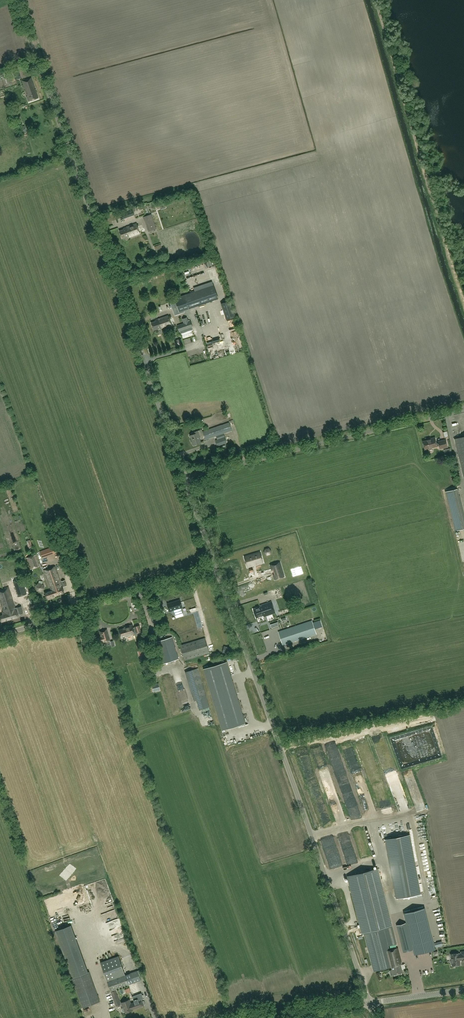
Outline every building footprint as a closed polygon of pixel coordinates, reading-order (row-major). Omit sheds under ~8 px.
[(21,77),(17,67),(12,69),(16,79),(21,77)] [(28,96),(27,97),(29,101),(39,98),(32,78),(23,81),(28,96)] [(154,222),(151,214),(144,217),(146,224),(147,227),(149,232),(157,229),(154,222)] [(136,224),(123,228),(123,229),(119,231),(122,238),(129,236),(130,237),(139,234),(136,224)] [(198,276),(208,273),(207,269),(209,268),(208,263),(201,265),(201,267),(190,270),(191,274),(198,273),(198,276)] [(175,299),(170,301),(175,315),(182,313),(182,311),(189,308),(218,298),(214,285),(195,292),(185,295),(175,299)] [(168,315),(155,320),(155,321),(151,323),(154,330),(161,328),(162,329),(172,325),(168,315)] [(191,321),(188,322),(187,317),(183,319),(184,323),(177,326),(179,331),(193,327),(191,321)] [(232,430),(229,422),(203,432),(206,440),(232,430)] [(194,434),(190,435),(193,445),(201,442),(199,436),(197,431),(194,432),(194,434)] [(227,443),(225,437),(215,440),(217,446),(227,443)] [(454,439),(463,478),(463,437),(454,439)] [(448,447),(446,440),(438,442),(438,443),(436,443),(435,438),(434,438),(432,438),(431,439),(423,441),(425,449),(437,446),(439,445),(440,449),(448,447)] [(455,531),(463,529),(463,515),(458,488),(445,492),(455,531)] [(42,558),(55,553),(53,547),(40,551),(42,558)] [(260,552),(244,556),(247,567),(263,563),(260,552)] [(32,569),(38,567),(34,555),(28,557),(32,569)] [(280,562),(271,565),(273,570),(275,574),(274,574),(276,579),(284,577),(280,562)] [(55,567),(50,569),(44,570),(51,591),(49,591),(53,590),(55,596),(64,593),(62,586),(60,582),(55,567)] [(23,582),(15,585),(19,597),(27,594),(23,582)] [(1,622),(18,617),(17,614),(19,613),(23,612),(21,607),(17,608),(16,608),(9,587),(0,590),(0,599),(3,611),(2,612),(3,614),(0,615),(0,618),(1,622)] [(49,591),(45,593),(47,599),(55,596),(53,590),(49,591)] [(179,600),(167,603),(169,612),(173,611),(175,615),(183,613),(181,608),(182,608),(179,600)] [(267,604),(265,604),(260,606),(260,607),(253,609),(256,618),(263,616),(263,617),(275,613),(272,602),(267,604)] [(278,631),(283,645),(316,634),(312,621),(278,631)] [(126,627),(119,630),(121,637),(135,633),(132,624),(126,626),(126,627)] [(100,631),(101,636),(98,637),(100,643),(103,642),(103,643),(105,642),(105,643),(106,644),(108,643),(108,642),(110,641),(107,629),(100,631)] [(197,632),(199,638),(206,635),(203,629),(197,632)] [(88,635),(80,637),(84,647),(91,645),(88,635)] [(171,637),(155,642),(161,663),(178,658),(171,637)] [(209,653),(205,638),(180,645),(185,660),(209,653)] [(245,723),(231,676),(227,662),(204,669),(222,730),(245,723)] [(158,676),(163,674),(160,663),(154,664),(158,676)] [(198,668),(185,672),(194,701),(196,700),(199,710),(202,709),(203,712),(210,709),(206,697),(198,668)] [(160,690),(158,683),(151,685),(153,692),(160,690)] [(351,785),(342,789),(345,794),(353,790),(351,785)] [(409,802),(410,808),(421,805),(419,799),(409,802)] [(420,889),(413,846),(405,847),(405,848),(394,850),(395,855),(393,856),(394,860),(390,861),(394,885),(401,883),(401,887),(406,886),(407,891),(420,889)] [(337,849),(333,850),(332,847),(330,847),(332,861),(338,860),(337,849)] [(391,967),(392,970),(389,970),(391,975),(393,975),(403,973),(401,965),(402,964),(398,948),(389,950),(388,946),(397,944),(378,868),(347,876),(348,881),(349,881),(362,934),(364,933),(374,971),(391,967)] [(403,951),(403,952),(412,950),(412,949),(414,949),(415,954),(435,949),(432,939),(425,908),(406,913),(408,923),(406,923),(397,925),(403,951)] [(452,965),(452,966),(460,965),(460,960),(462,960),(462,961),(463,961),(463,951),(461,952),(461,953),(459,954),(459,953),(451,954),(452,962),(451,962),(451,965),(452,965)] [(118,955),(100,962),(110,991),(129,985),(118,955)] [(141,981),(137,971),(130,973),(133,983),(141,981)] [(72,978),(71,978),(82,1008),(100,1001),(89,972),(88,972),(85,973),(72,978)] [(111,992),(116,1006),(121,1004),(116,990),(111,992)] [(121,1002),(122,1006),(123,1006),(125,1012),(133,1010),(133,1009),(144,1005),(142,1000),(144,999),(142,993),(132,996),(134,1002),(131,1004),(129,1000),(121,1002)]
